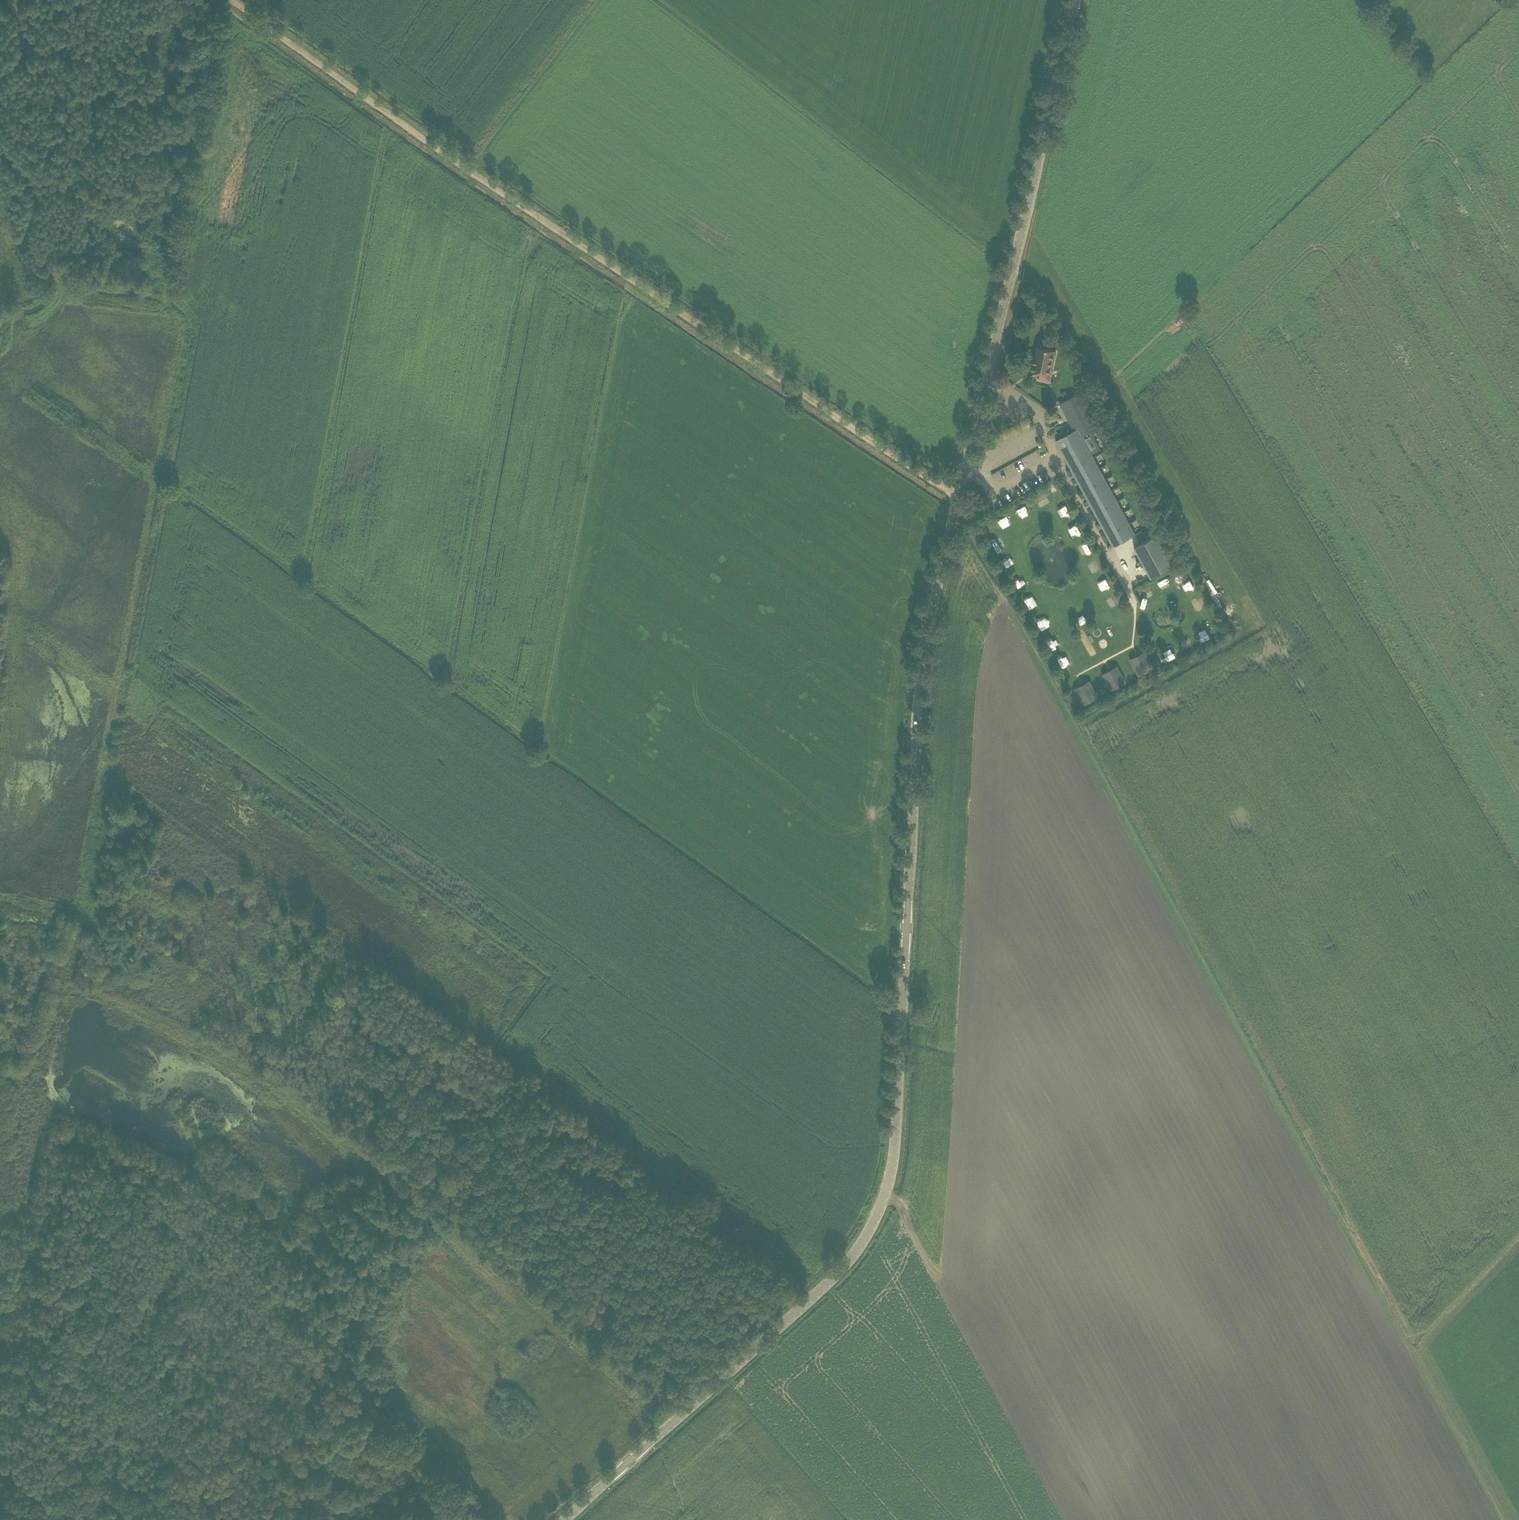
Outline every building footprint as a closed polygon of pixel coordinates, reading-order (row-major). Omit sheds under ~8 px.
[(1028,374),(1049,379),(1056,350),(1037,345),(1035,357),(1033,356),(1028,374)] [(1056,440),(1060,448),(1112,546),(1135,533),(1082,435),(1097,426),(1079,393),(1060,403),(1074,430),(1056,440)] [(1134,547),(1151,578),(1173,566),(1156,535),(1134,547)] [(1019,586),(1026,582),(1023,576),(1015,581),(1019,586)] [(1099,579),(1101,586),(1109,584),(1108,577),(1099,579)] [(1026,598),(1031,606),(1039,601),(1034,593),(1026,598)] [(1109,605),(1119,601),(1116,593),(1105,598),(1109,605)] [(1201,637),(1190,643),(1196,654),(1210,646),(1208,641),(1205,643),(1201,637)] [(1175,651),(1164,657),(1170,668),(1184,660),(1181,655),(1178,657),(1175,651)] [(1069,652),(1061,657),(1066,667),(1074,663),(1069,652)] [(1132,663),(1138,675),(1153,667),(1147,655),(1132,663)] [(1104,678),(1110,690),(1125,682),(1119,670),(1104,678)] [(1077,692),(1083,704),(1097,697),(1091,685),(1077,692)]
